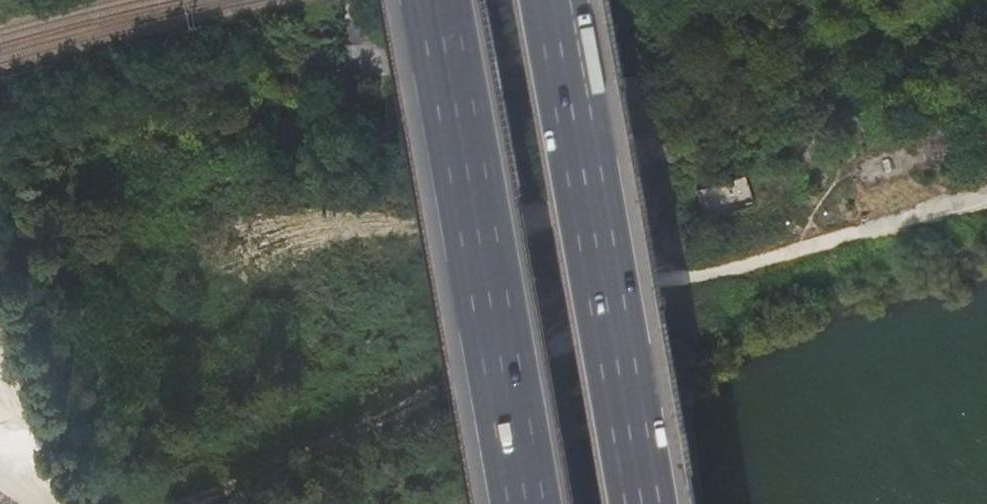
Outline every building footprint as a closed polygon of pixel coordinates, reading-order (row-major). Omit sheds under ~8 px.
[(986,152),(986,125),(979,127),(986,152)] [(695,192),(706,220),(751,203),(740,175),(695,192)] [(180,192),(183,194),(185,195),(191,186),(187,182),(180,192)]
